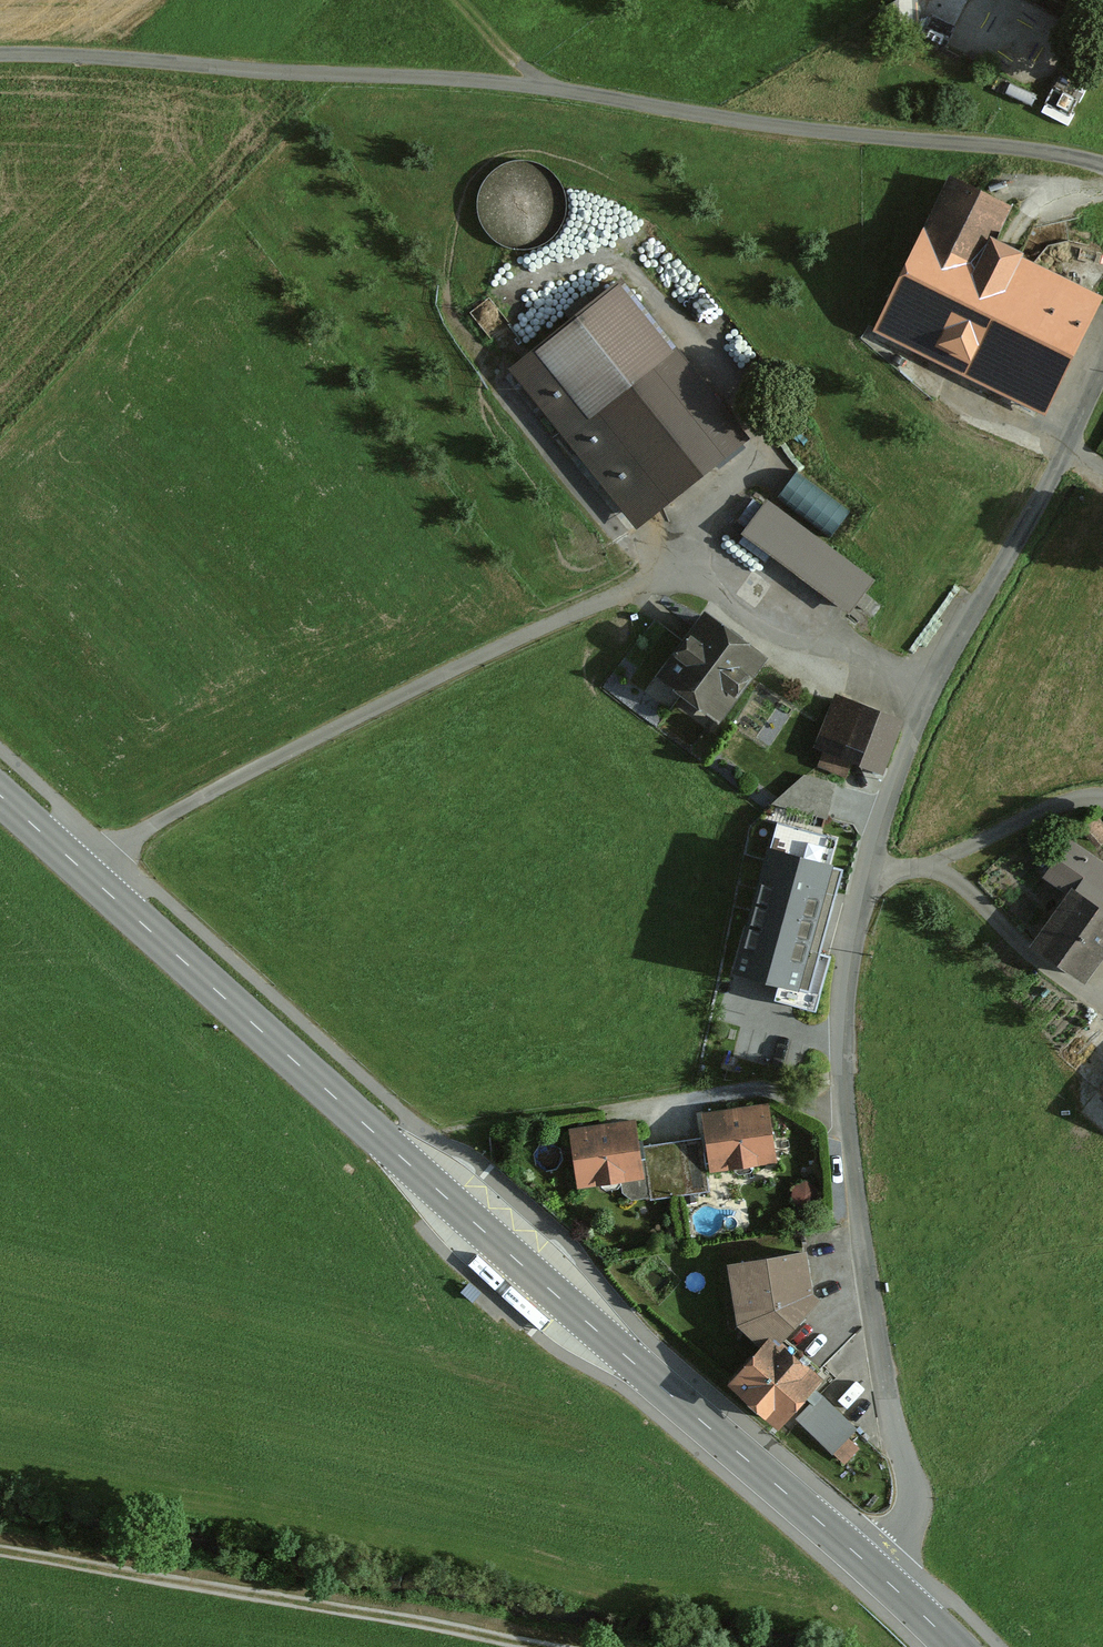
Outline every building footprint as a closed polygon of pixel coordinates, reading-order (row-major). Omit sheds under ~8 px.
[(1081,27),(1095,0),(1026,0),(1081,27)] [(1005,211),(946,185),(879,331),(1044,406),(1093,299),(987,251),(1005,211)] [(619,290),(510,379),(636,534),(745,445),(619,290)] [(779,493),(834,533),(852,509),(797,469),(779,493)] [(774,510),(749,545),(850,618),(876,583),(774,510)] [(757,662),(700,620),(653,684),(711,725),(757,662)] [(899,722),(837,698),(817,751),(879,775),(899,722)] [(1052,887),(1074,903),(1038,954),(1085,987),(1102,962),(1102,875),(1074,855),(1052,887)] [(819,882),(760,865),(727,976),(814,1001),(827,957),(800,949),(819,882)] [(766,1112),(703,1119),(708,1170),(771,1163),(766,1112)] [(633,1126),(571,1134),(578,1189),(640,1181),(633,1126)] [(700,1144),(643,1150),(649,1203),(706,1196),(700,1144)] [(846,1341),(802,1303),(728,1388),(772,1426),(846,1341)] [(853,1431),(819,1402),(798,1426),(833,1455),(853,1431)]
